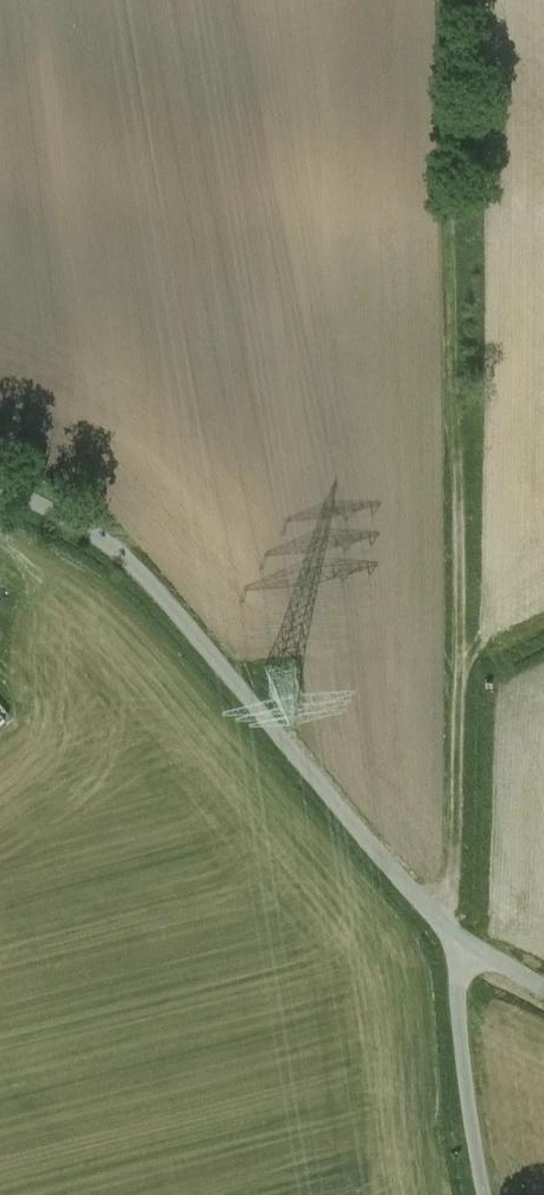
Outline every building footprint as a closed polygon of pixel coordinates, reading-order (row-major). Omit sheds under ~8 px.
[(8,734),(8,699),(0,699),(0,734),(8,734)]
